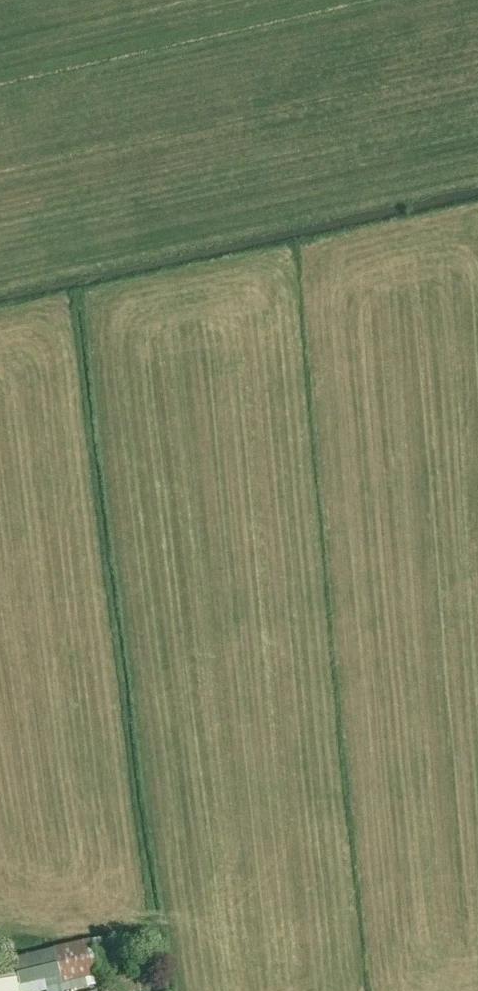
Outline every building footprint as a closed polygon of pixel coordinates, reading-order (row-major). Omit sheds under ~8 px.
[(47,990),(122,971),(114,935),(14,958),(20,987),(45,981),(47,990)] [(16,971),(0,973),(0,990),(19,990),(16,971)]
